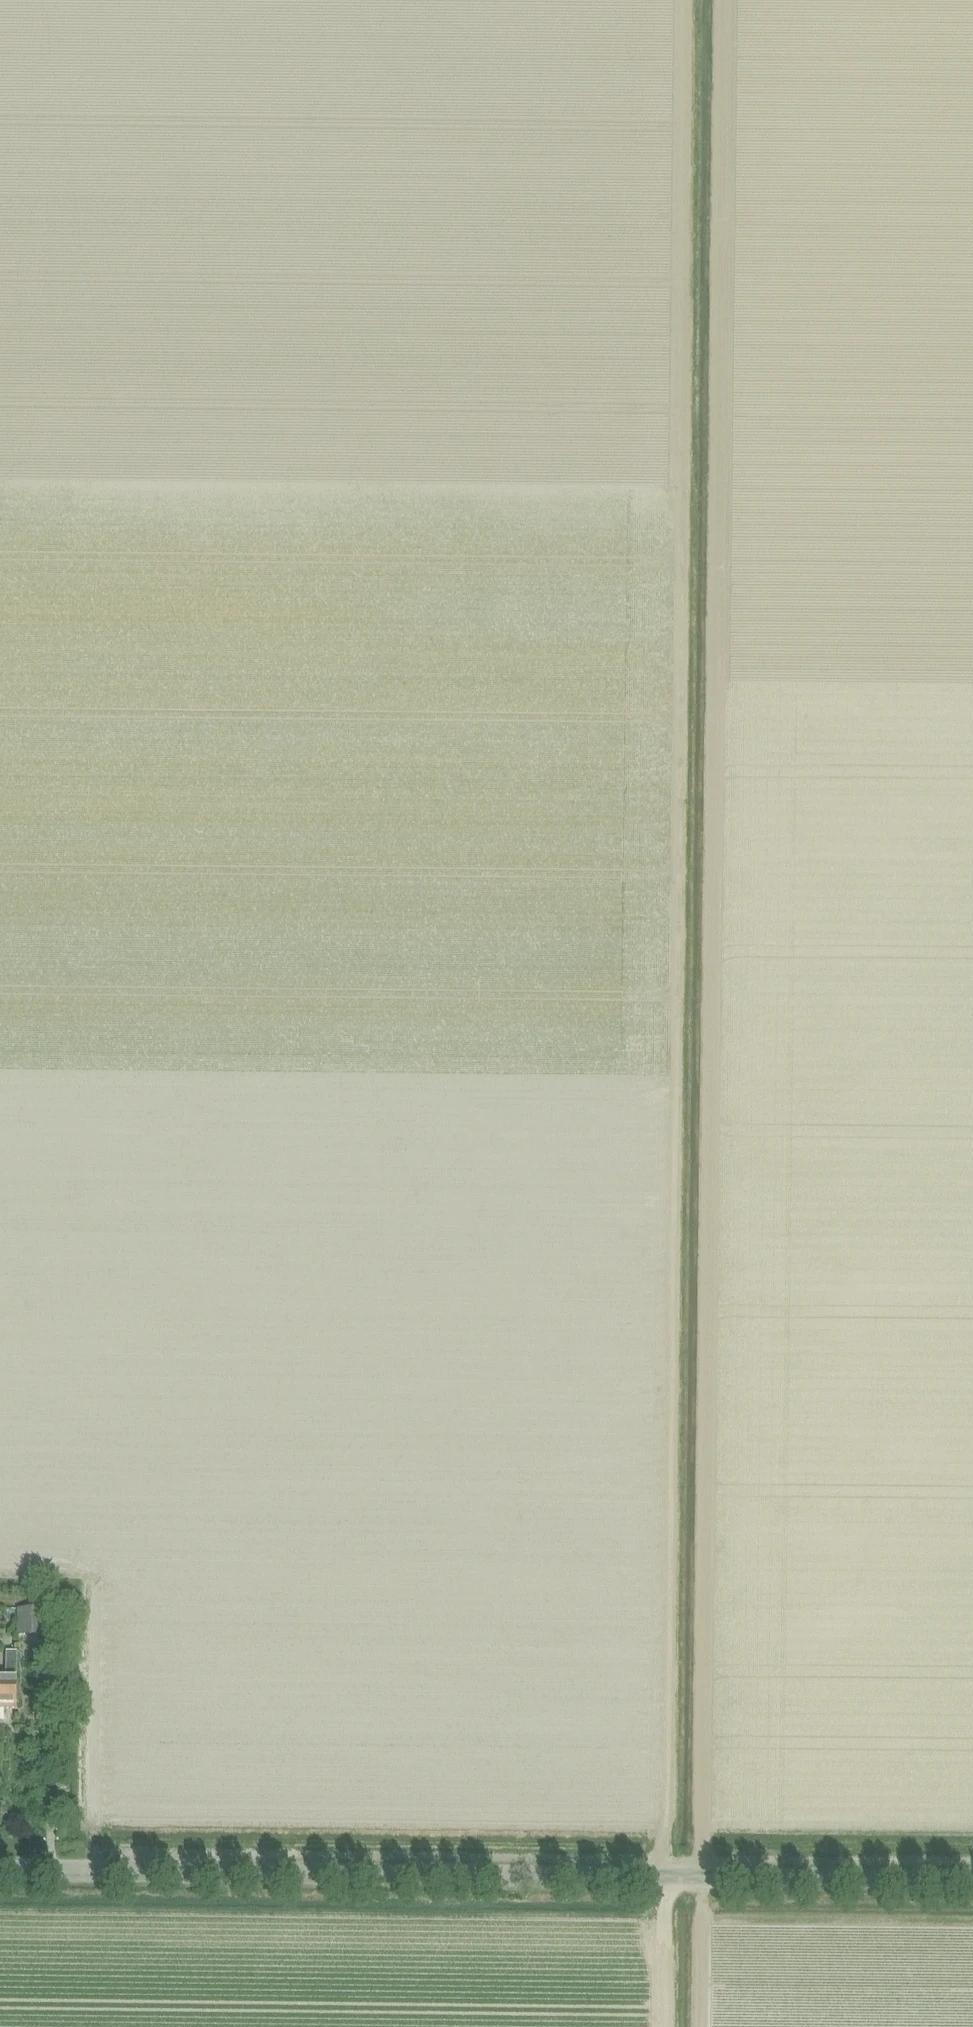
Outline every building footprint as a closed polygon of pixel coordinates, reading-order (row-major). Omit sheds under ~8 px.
[(17,1610),(17,1635),(48,1635),(48,1611),(17,1610)] [(14,1710),(16,1710),(16,1653),(6,1653),(5,1679),(0,1679),(0,1709),(14,1710)]
